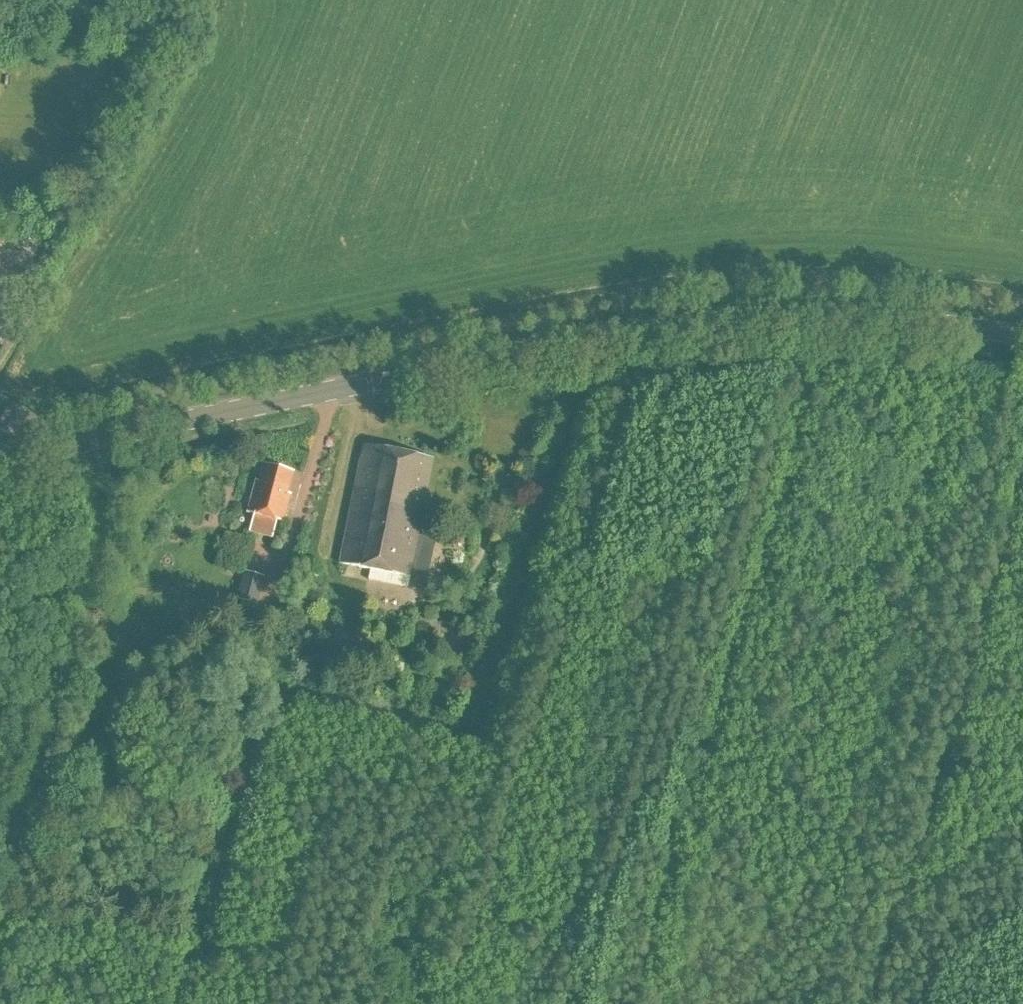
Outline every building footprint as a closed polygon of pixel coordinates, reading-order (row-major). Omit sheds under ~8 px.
[(363,446),(340,564),(410,578),(410,576),(428,580),(436,540),(418,536),(433,460),(363,446)] [(293,473),(264,465),(260,482),(256,481),(248,513),(254,514),(249,533),(272,539),(277,521),(283,522),(291,495),(287,494),(293,473)] [(244,572),(236,600),(257,605),(265,577),(244,572)]
